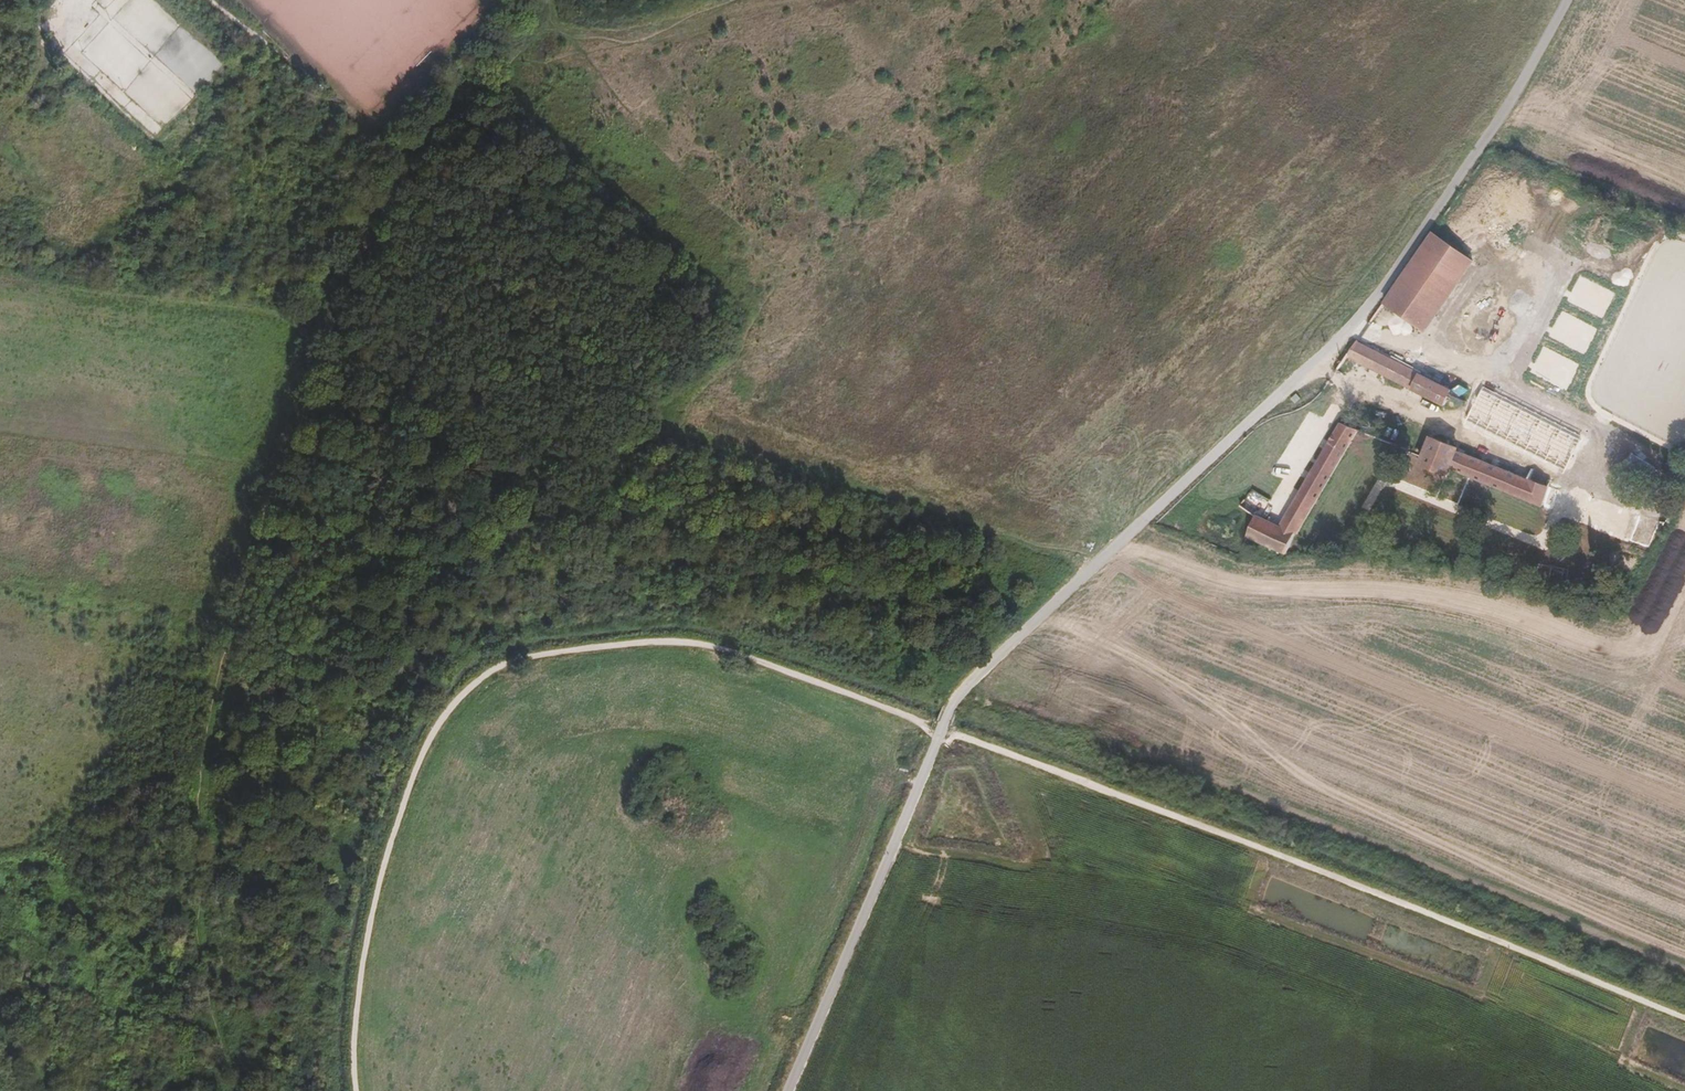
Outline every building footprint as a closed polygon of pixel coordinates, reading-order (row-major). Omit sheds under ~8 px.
[(1483,263),(1443,235),(1395,307),(1435,335),(1482,264),(1483,263)] [(1368,348),(1358,362),(1446,403),(1449,395),(1454,387),(1368,348)] [(1555,429),(1489,399),(1479,419),(1545,451),(1555,429)] [(1276,513),(1265,537),(1302,556),(1371,439),(1352,432),(1299,524),(1276,513)] [(1432,434),(1422,456),(1418,463),(1453,477),(1459,469),(1555,509),(1562,492),(1462,450),(1464,446),(1432,434)] [(1635,542),(1645,521),(1606,506),(1598,527),(1635,542)]
